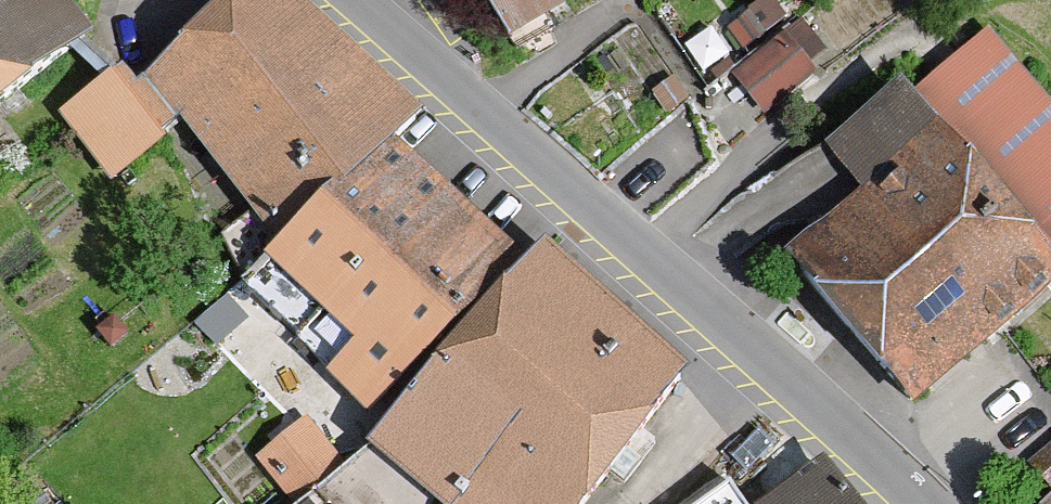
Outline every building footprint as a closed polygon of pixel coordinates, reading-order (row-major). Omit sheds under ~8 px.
[(67,0),(0,0),(0,118),(100,44),(67,0)] [(246,298),(403,148),(425,127),(302,0),(245,0),(147,94),(137,84),(127,94),(117,84),(65,133),(110,180),(169,124),(269,228),(222,273),(246,298)] [(551,89),(597,54),(585,37),(635,0),(489,0),(551,89)] [(841,0),(838,0),(770,69),(799,98),(869,28),(841,0)] [(992,32),(840,161),(867,193),(793,256),(934,420),(1050,320),(1050,101),(992,32)] [(527,269),(403,148),(246,298),(374,426),(527,269)] [(553,257),(373,466),(340,503),(604,503),(633,470),(644,479),(658,463),(640,447),(697,380),(553,257)] [(1030,465),(1050,490),(1050,447),(1030,465)] [(831,467),(783,503),(859,503),(831,467)] [(710,503),(750,503),(735,485),(710,503)]
